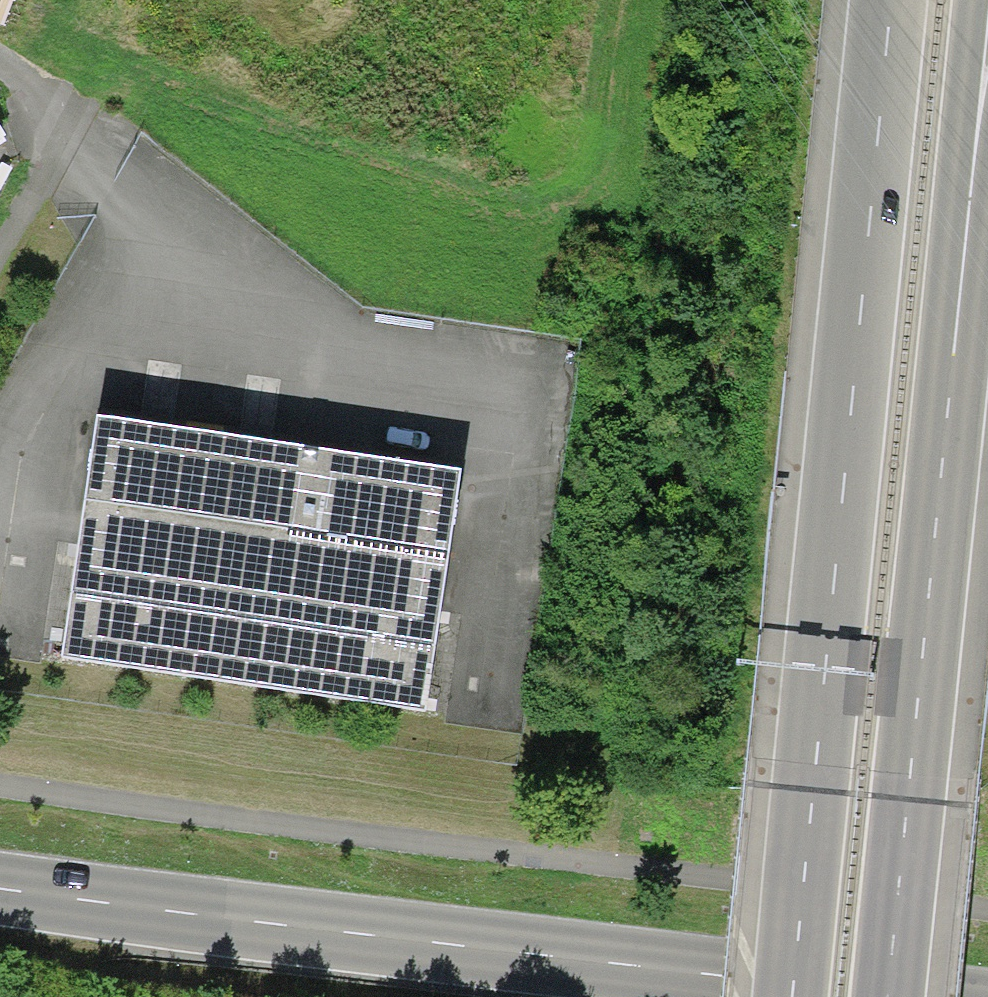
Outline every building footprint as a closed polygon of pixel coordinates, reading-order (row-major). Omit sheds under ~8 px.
[(96,418),(62,653),(422,706),(457,471),(96,418)]
